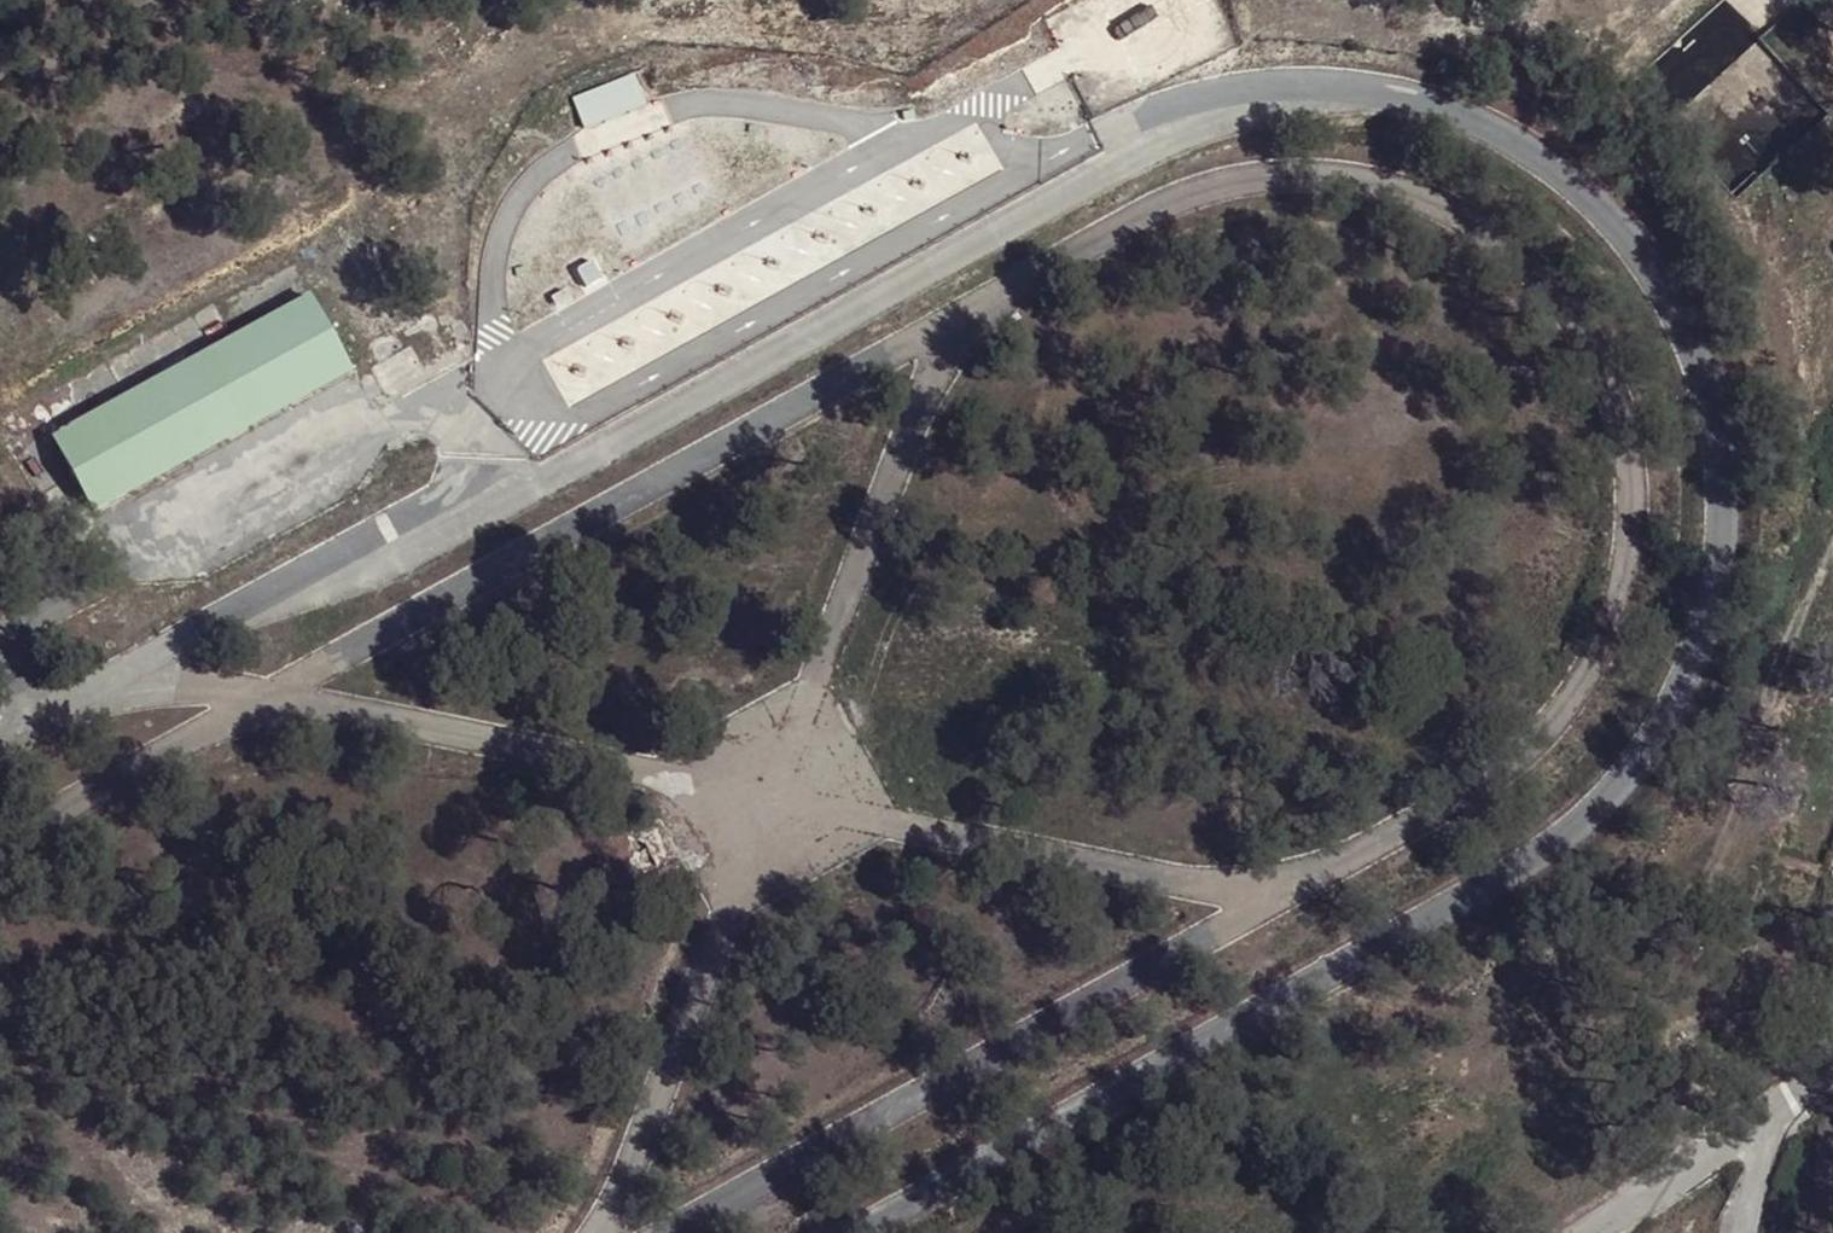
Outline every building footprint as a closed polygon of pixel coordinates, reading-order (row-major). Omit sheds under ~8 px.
[(581,127),(646,105),(636,74),(570,96),(581,127)] [(354,371),(310,290),(50,434),(94,514),(354,371)]
